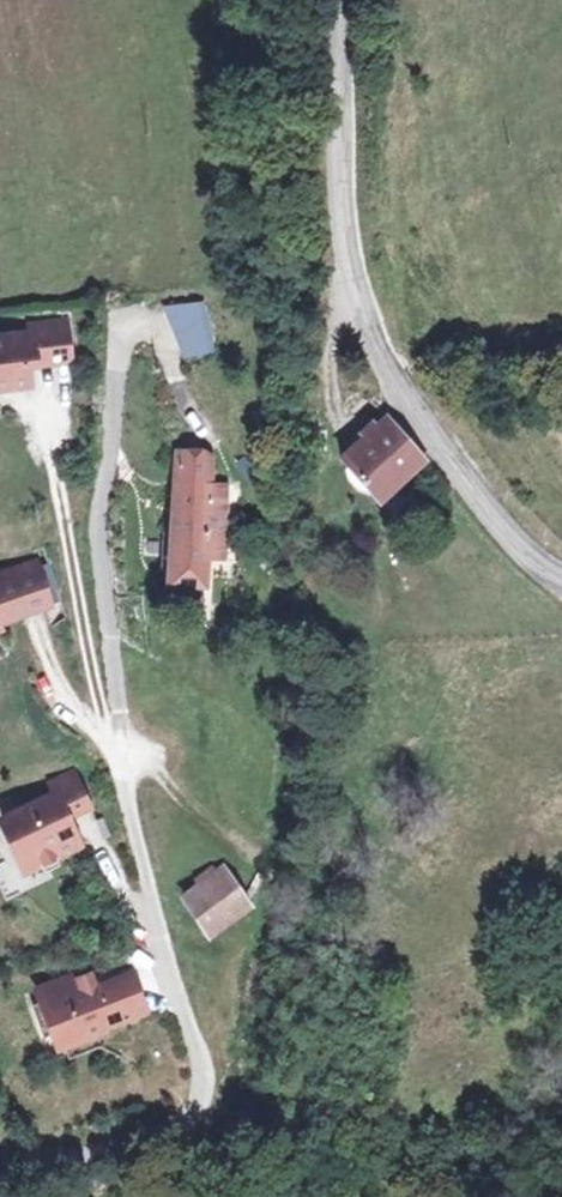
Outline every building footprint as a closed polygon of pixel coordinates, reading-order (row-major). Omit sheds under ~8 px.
[(165,305),(177,359),(214,351),(202,297),(165,305)] [(68,316),(0,321),(0,394),(37,391),(35,365),(72,362),(68,316)] [(375,507),(424,461),(376,410),(327,456),(375,507)] [(216,453),(164,449),(153,590),(201,594),(204,556),(226,558),(232,476),(215,475),(216,453)] [(38,556),(0,567),(0,622),(52,607),(38,556)] [(75,767),(31,786),(37,798),(0,813),(0,852),(16,889),(76,863),(61,828),(95,814),(75,767)] [(251,909),(219,864),(170,897),(202,943),(251,909)] [(61,969),(23,990),(48,1061),(96,1047),(144,1020),(125,973),(78,990),(61,969)]
